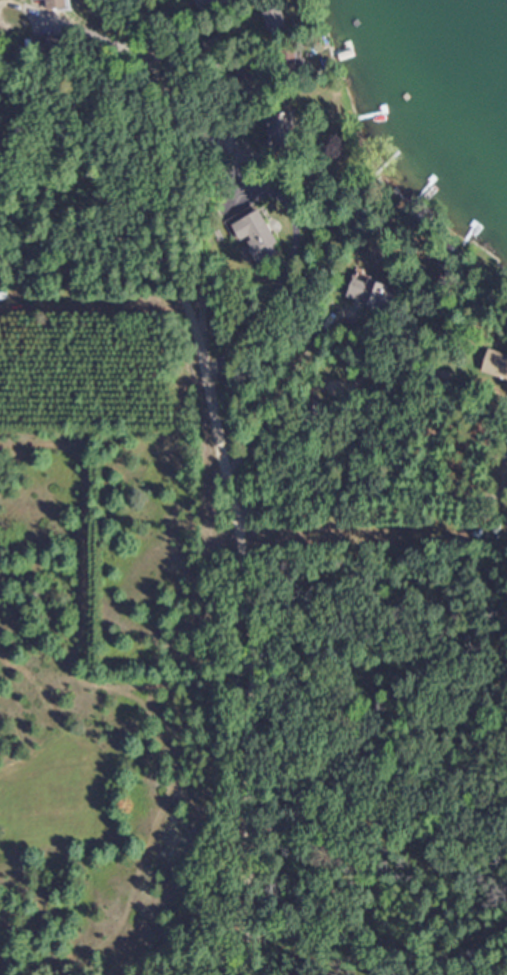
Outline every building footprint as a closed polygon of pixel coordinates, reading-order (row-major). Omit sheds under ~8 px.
[(64,0),(42,0),(43,8),(65,7),(64,0)] [(259,6),(267,33),(286,28),(277,0),(259,6)] [(60,35),(29,35),(29,55),(60,55),(60,35)] [(292,113),(263,113),(263,150),(292,150),(292,113)] [(256,206),(227,221),(236,240),(241,237),(252,260),(277,247),(256,206)] [(386,284),(352,272),(343,297),(385,312),(391,294),(384,291),(386,284)] [(506,380),(506,355),(486,348),(479,372),(506,380)]
